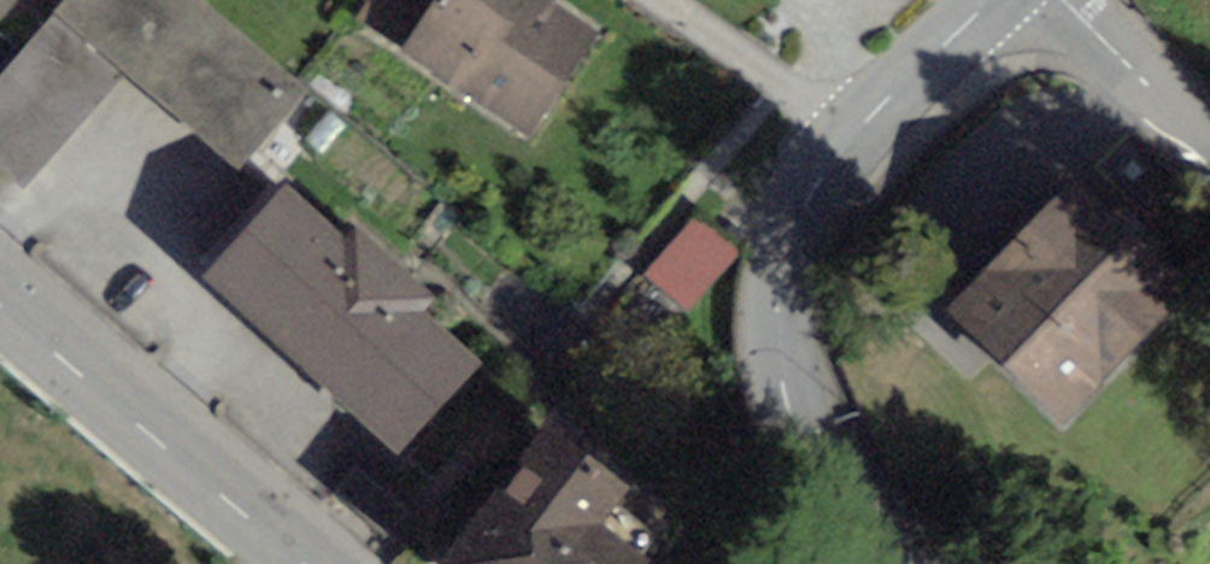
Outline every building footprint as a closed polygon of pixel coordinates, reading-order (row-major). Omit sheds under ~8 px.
[(182,0),(65,0),(0,77),(0,184),(9,191),(103,80),(216,175),(289,90),(182,0)] [(405,54),(531,142),(600,44),(537,0),(443,0),(405,54)] [(1071,201),(952,329),(1068,436),(1187,308),(1071,201)] [(284,204),(207,294),(404,460),(481,370),(424,322),(437,307),(351,234),(339,250),(284,204)] [(461,563),(634,563),(604,542),(629,508),(548,447),(461,563)]
